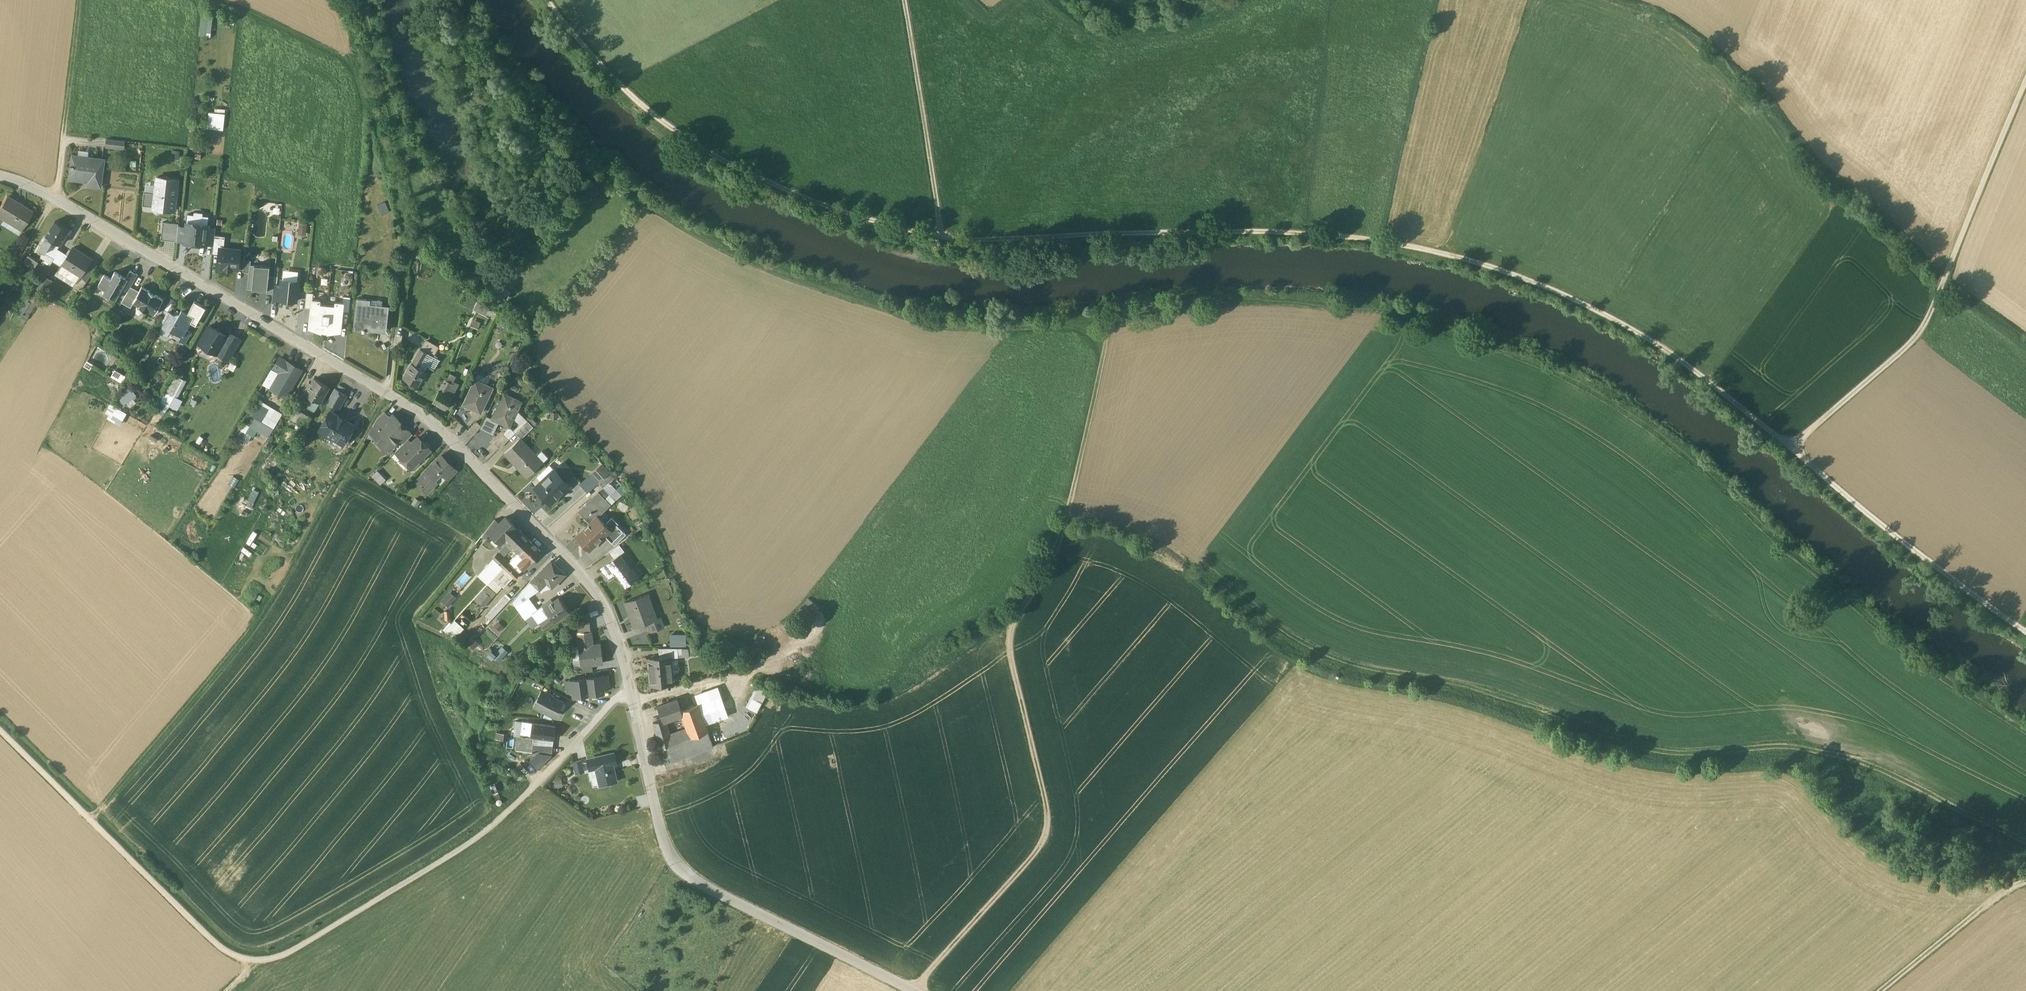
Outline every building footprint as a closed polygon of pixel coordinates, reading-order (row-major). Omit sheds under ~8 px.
[(201,17),(201,35),(212,36),(213,17),(201,17)] [(225,114),(209,112),(207,128),(223,130),(225,114)] [(124,141),(107,139),(106,148),(124,150),(124,141)] [(104,159),(86,157),(86,160),(77,159),(77,166),(69,165),(69,167),(71,167),(70,177),(89,180),(89,186),(101,187),(104,159)] [(177,179),(157,177),(155,193),(144,192),(142,205),(153,207),(153,208),(153,211),(157,214),(162,212),(162,209),(174,211),(177,179)] [(0,206),(0,217),(4,219),(22,230),(33,211),(6,195),(0,206)] [(69,230),(55,221),(47,235),(61,244),(69,230)] [(195,222),(187,221),(185,240),(185,241),(193,242),(193,241),(198,241),(197,243),(206,244),(206,242),(208,227),(208,223),(200,222),(199,225),(195,224),(195,222)] [(298,235),(305,235),(306,222),(299,221),(298,235)] [(178,223),(163,222),(161,239),(177,241),(177,239),(178,225),(178,223)] [(186,226),(178,225),(177,239),(185,240),(186,226)] [(215,227),(208,227),(206,242),(214,243),(215,235),(215,227)] [(47,235),(38,249),(54,258),(59,250),(58,249),(61,244),(47,235)] [(225,236),(215,235),(214,243),(213,253),(220,254),(220,248),(224,248),(225,236)] [(91,259),(73,248),(68,255),(62,265),(70,270),(66,276),(77,282),(91,259)] [(224,248),(220,248),(220,254),(219,267),(224,267),(224,268),(231,269),(231,268),(237,269),(239,250),(224,248)] [(62,265),(68,255),(59,250),(54,258),(52,261),(61,267),(62,265)] [(24,262),(33,268),(37,262),(28,256),(24,262)] [(98,263),(91,259),(77,282),(74,286),(81,290),(98,263)] [(250,264),(249,272),(247,288),(267,290),(269,275),(270,266),(250,264)] [(130,270),(126,277),(128,279),(122,288),(128,291),(131,286),(138,274),(130,270)] [(126,277),(115,271),(111,278),(104,274),(98,285),(105,288),(103,292),(109,296),(110,297),(110,296),(116,299),(122,288),(128,279),(126,277)] [(17,314),(26,320),(52,281),(43,275),(17,314)] [(298,281),(282,280),(281,286),(279,299),(280,299),(296,301),(298,281)] [(281,286),(274,285),(273,294),(272,302),(280,302),(280,299),(279,299),(281,286)] [(128,291),(122,302),(131,307),(134,302),(133,302),(139,291),(131,286),(128,291)] [(164,299),(142,286),(139,291),(133,302),(134,302),(140,305),(139,307),(147,312),(148,310),(155,314),(164,299)] [(314,293),(306,293),(305,308),(311,308),(312,300),(313,300),(314,293)] [(477,299),(464,293),(460,303),(472,309),(477,299)] [(351,297),(343,297),(343,303),(342,312),(349,312),(351,297)] [(367,299),(357,298),(353,329),(363,330),(363,331),(364,331),(365,328),(364,328),(364,326),(387,329),(389,309),(366,307),(367,299)] [(313,300),(312,300),(311,308),(309,327),(322,332),(322,331),(325,331),(327,305),(319,304),(320,300),(313,300)] [(191,321),(196,324),(206,307),(194,301),(188,312),(194,316),(191,321)] [(490,307),(479,301),(475,309),(486,315),(490,307)] [(335,306),(327,305),(325,331),(327,332),(340,331),(342,312),(343,303),(336,302),(335,306)] [(180,313),(174,314),(170,312),(162,327),(170,332),(171,330),(182,336),(186,329),(191,321),(194,316),(188,312),(182,309),(180,313)] [(472,326),(479,328),(482,315),(475,314),(472,326)] [(227,335),(209,325),(199,343),(225,358),(227,353),(231,355),(240,339),(228,333),(227,335)] [(186,329),(182,336),(179,340),(185,343),(192,332),(186,329)] [(427,340),(422,349),(428,352),(436,357),(441,349),(427,340)] [(420,348),(404,377),(417,385),(425,370),(419,367),(428,352),(422,349),(420,348)] [(301,370),(280,358),(274,368),(281,372),(271,388),(286,397),(301,370)] [(85,368),(91,371),(94,366),(88,363),(85,368)] [(110,379),(118,383),(123,375),(115,371),(110,379)] [(174,375),(161,402),(171,407),(185,380),(174,375)] [(315,378),(311,385),(307,383),(303,391),(306,394),(320,402),(329,386),(315,378)] [(445,378),(433,402),(446,409),(452,397),(447,394),(453,383),(450,381),(445,378)] [(475,379),(463,404),(481,412),(492,387),(475,379)] [(453,383),(447,394),(452,397),(459,384),(454,381),(453,383)] [(326,403),(338,410),(347,395),(335,388),(326,403)] [(120,397),(122,404),(132,400),(129,393),(120,397)] [(521,400),(504,393),(493,418),(499,420),(510,425),(521,400)] [(320,402),(306,394),(297,411),(310,419),(320,402)] [(282,413),(260,400),(251,415),(254,417),(273,428),(282,413)] [(111,417),(121,423),(127,414),(117,408),(111,417)] [(343,443),(354,425),(330,411),(320,430),(343,443)] [(384,411),(377,418),(373,425),(378,430),(390,418),(390,417),(384,411)] [(408,429),(393,414),(390,417),(390,418),(378,430),(383,434),(377,440),(387,451),(395,442),(397,442),(398,441),(398,439),(399,438),(408,429)] [(499,420),(493,418),(487,415),(481,428),(493,434),(499,420)] [(268,437),(273,428),(254,417),(249,425),(253,428),(268,437)] [(528,419),(515,432),(521,438),(534,426),(528,419)] [(476,422),(468,431),(473,435),(481,426),(476,422)] [(253,428),(249,425),(245,423),(236,438),(244,443),(253,428)] [(408,429),(399,438),(403,442),(407,439),(412,434),(408,429)] [(504,432),(495,442),(500,447),(509,438),(504,432)] [(403,442),(395,451),(400,456),(401,455),(401,454),(412,443),(407,439),(403,442)] [(421,444),(416,439),(412,443),(401,454),(401,455),(406,459),(405,461),(411,466),(418,458),(422,458),(422,454),(428,449),(422,443),(421,444)] [(541,464),(518,439),(504,452),(527,477),(541,464)] [(441,453),(415,478),(428,491),(437,481),(435,479),(442,472),(444,474),(453,466),(441,453)] [(559,464),(536,486),(551,502),(560,493),(556,488),(570,475),(559,464)] [(594,477),(599,482),(608,474),(610,473),(602,464),(591,473),(594,477)] [(444,474),(443,475),(448,480),(458,470),(453,466),(444,474)] [(608,474),(599,482),(603,487),(612,479),(608,474)] [(594,477),(583,486),(588,492),(599,482),(594,477)] [(528,485),(517,496),(536,516),(547,505),(528,485)] [(252,510),(259,490),(252,488),(245,508),(252,510)] [(598,491),(578,510),(591,523),(597,517),(611,503),(598,491)] [(506,517),(499,523),(499,524),(497,526),(491,533),(495,536),(495,537),(500,542),(501,541),(515,526),(506,517)] [(606,525),(597,517),(591,523),(578,536),(584,542),(585,541),(591,547),(604,535),(610,529),(606,525)] [(495,519),(483,533),(486,536),(490,532),(491,533),(497,526),(499,524),(499,523),(495,519)] [(625,536),(611,521),(606,525),(610,529),(604,535),(615,546),(625,536)] [(515,526),(501,541),(506,544),(519,530),(515,526)] [(519,530),(506,544),(511,549),(513,547),(519,552),(530,541),(519,530)] [(491,533),(490,532),(486,536),(491,540),(495,537),(495,536),(491,533)] [(541,551),(530,541),(519,552),(524,556),(521,559),(528,566),(541,551)] [(618,545),(609,552),(613,557),(620,553),(623,551),(618,545)] [(508,563),(498,552),(493,557),(503,568),(508,563)] [(613,557),(600,567),(608,577),(615,572),(625,585),(637,576),(620,553),(613,557)] [(551,559),(532,579),(541,588),(547,581),(552,585),(565,572),(551,559)] [(519,574),(508,563),(503,568),(514,579),(519,574)] [(477,600),(485,607),(496,593),(489,588),(488,587),(477,600)] [(450,591),(442,600),(449,606),(457,597),(450,591)] [(491,619),(510,599),(505,593),(485,614),(491,619)] [(648,593),(626,601),(636,627),(650,622),(658,618),(657,617),(648,593)] [(527,597),(516,607),(520,611),(532,603),(527,597)] [(558,597),(553,601),(551,598),(542,604),(549,614),(554,620),(554,621),(568,611),(558,597)] [(532,603),(520,611),(525,618),(533,611),(537,608),(532,603)] [(537,608),(533,611),(540,621),(549,614),(542,604),(537,608)] [(540,621),(539,622),(543,628),(554,620),(549,614),(540,621)] [(658,618),(650,622),(653,630),(664,626),(660,616),(657,617),(658,618)] [(464,627),(456,621),(446,632),(454,638),(464,627)] [(577,631),(576,621),(567,622),(568,631),(577,631)] [(579,633),(581,651),(594,650),(593,632),(590,632),(579,633)] [(686,645),(686,633),(670,633),(670,645),(686,645)] [(500,663),(508,650),(501,646),(493,658),(500,663)] [(678,648),(660,648),(660,657),(671,656),(671,657),(678,657),(678,648)] [(489,649),(486,655),(492,658),(495,653),(489,649)] [(594,650),(581,651),(582,664),(605,662),(604,649),(594,650)] [(660,657),(650,658),(651,674),(650,674),(651,684),(670,683),(670,671),(672,671),(671,657),(671,656),(660,657)] [(608,675),(587,678),(589,694),(601,693),(601,691),(604,691),(603,686),(609,686),(608,675)] [(587,678),(566,681),(567,691),(573,690),(573,695),(576,695),(576,696),(589,694),(587,678)] [(746,706),(757,711),(767,692),(757,686),(746,706)] [(561,702),(542,692),(535,706),(554,716),(561,702)] [(721,696),(698,704),(706,724),(728,716),(721,696)] [(677,699),(658,705),(664,720),(665,720),(682,714),(683,713),(681,710),(677,699)] [(698,704),(681,710),(683,713),(682,714),(686,728),(689,736),(708,730),(706,724),(698,704)] [(664,720),(654,722),(656,731),(667,727),(665,720),(664,720)] [(532,723),(524,722),(521,750),(532,751),(533,744),(533,735),(531,735),(532,723)] [(555,725),(532,723),(531,735),(533,735),(554,738),(555,725)] [(667,727),(656,731),(660,744),(664,763),(675,759),(671,743),(670,743),(668,733),(667,727)] [(686,728),(668,733),(670,743),(671,743),(689,736),(686,728)] [(689,736),(671,743),(675,759),(713,745),(708,730),(689,736)] [(553,746),(554,738),(533,735),(533,744),(543,745),(553,746)] [(543,745),(533,744),(532,751),(540,752),(542,752),(543,745)] [(553,746),(543,745),(542,752),(551,754),(553,746)] [(531,761),(538,768),(551,755),(551,754),(542,752),(540,752),(531,761)] [(614,752),(587,759),(589,770),(596,768),(600,785),(617,781),(613,764),(617,763),(614,752)] [(581,760),(574,762),(576,773),(584,772),(581,760)]
